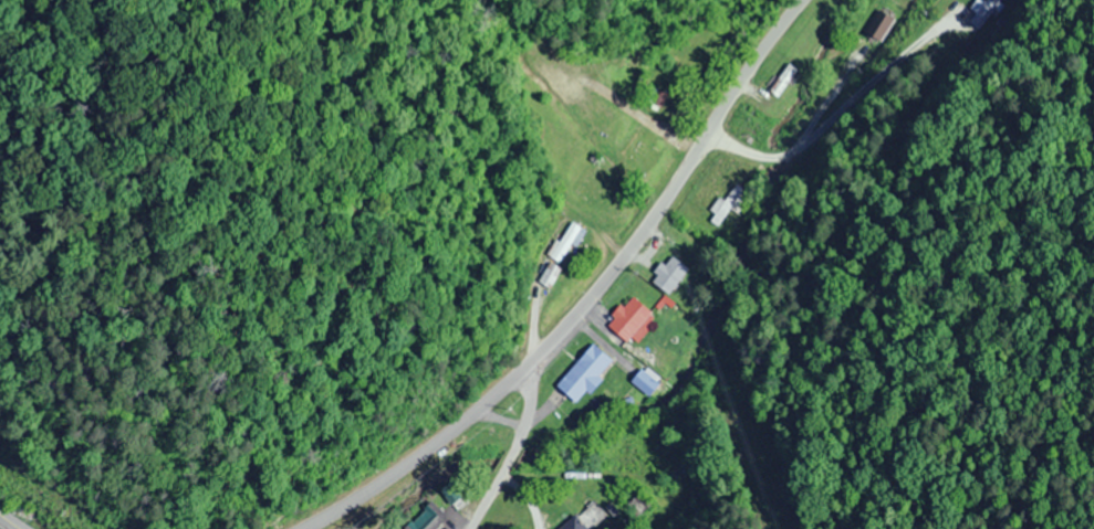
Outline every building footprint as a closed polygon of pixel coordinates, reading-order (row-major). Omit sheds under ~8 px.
[(1005,0),(987,0),(969,22),(980,31),(1005,0)] [(882,33),(890,21),(880,14),(872,27),(882,33)] [(797,69),(786,63),(768,92),(778,98),(797,69)] [(661,105),(666,94),(658,90),(652,101),(661,105)] [(725,200),(718,196),(709,210),(714,213),(710,220),(721,227),(736,203),(740,206),(749,191),(736,183),(725,200)] [(671,294),(689,267),(671,254),(652,282),(671,294)] [(546,287),(559,269),(549,263),(537,281),(546,287)] [(646,328),(640,323),(650,313),(632,295),(605,322),(628,346),(646,328)] [(555,387),(577,404),(612,359),(590,342),(555,387)] [(447,519),(433,501),(402,525),(405,528),(434,528),(447,519)] [(573,515),(559,528),(588,528),(573,515)]
